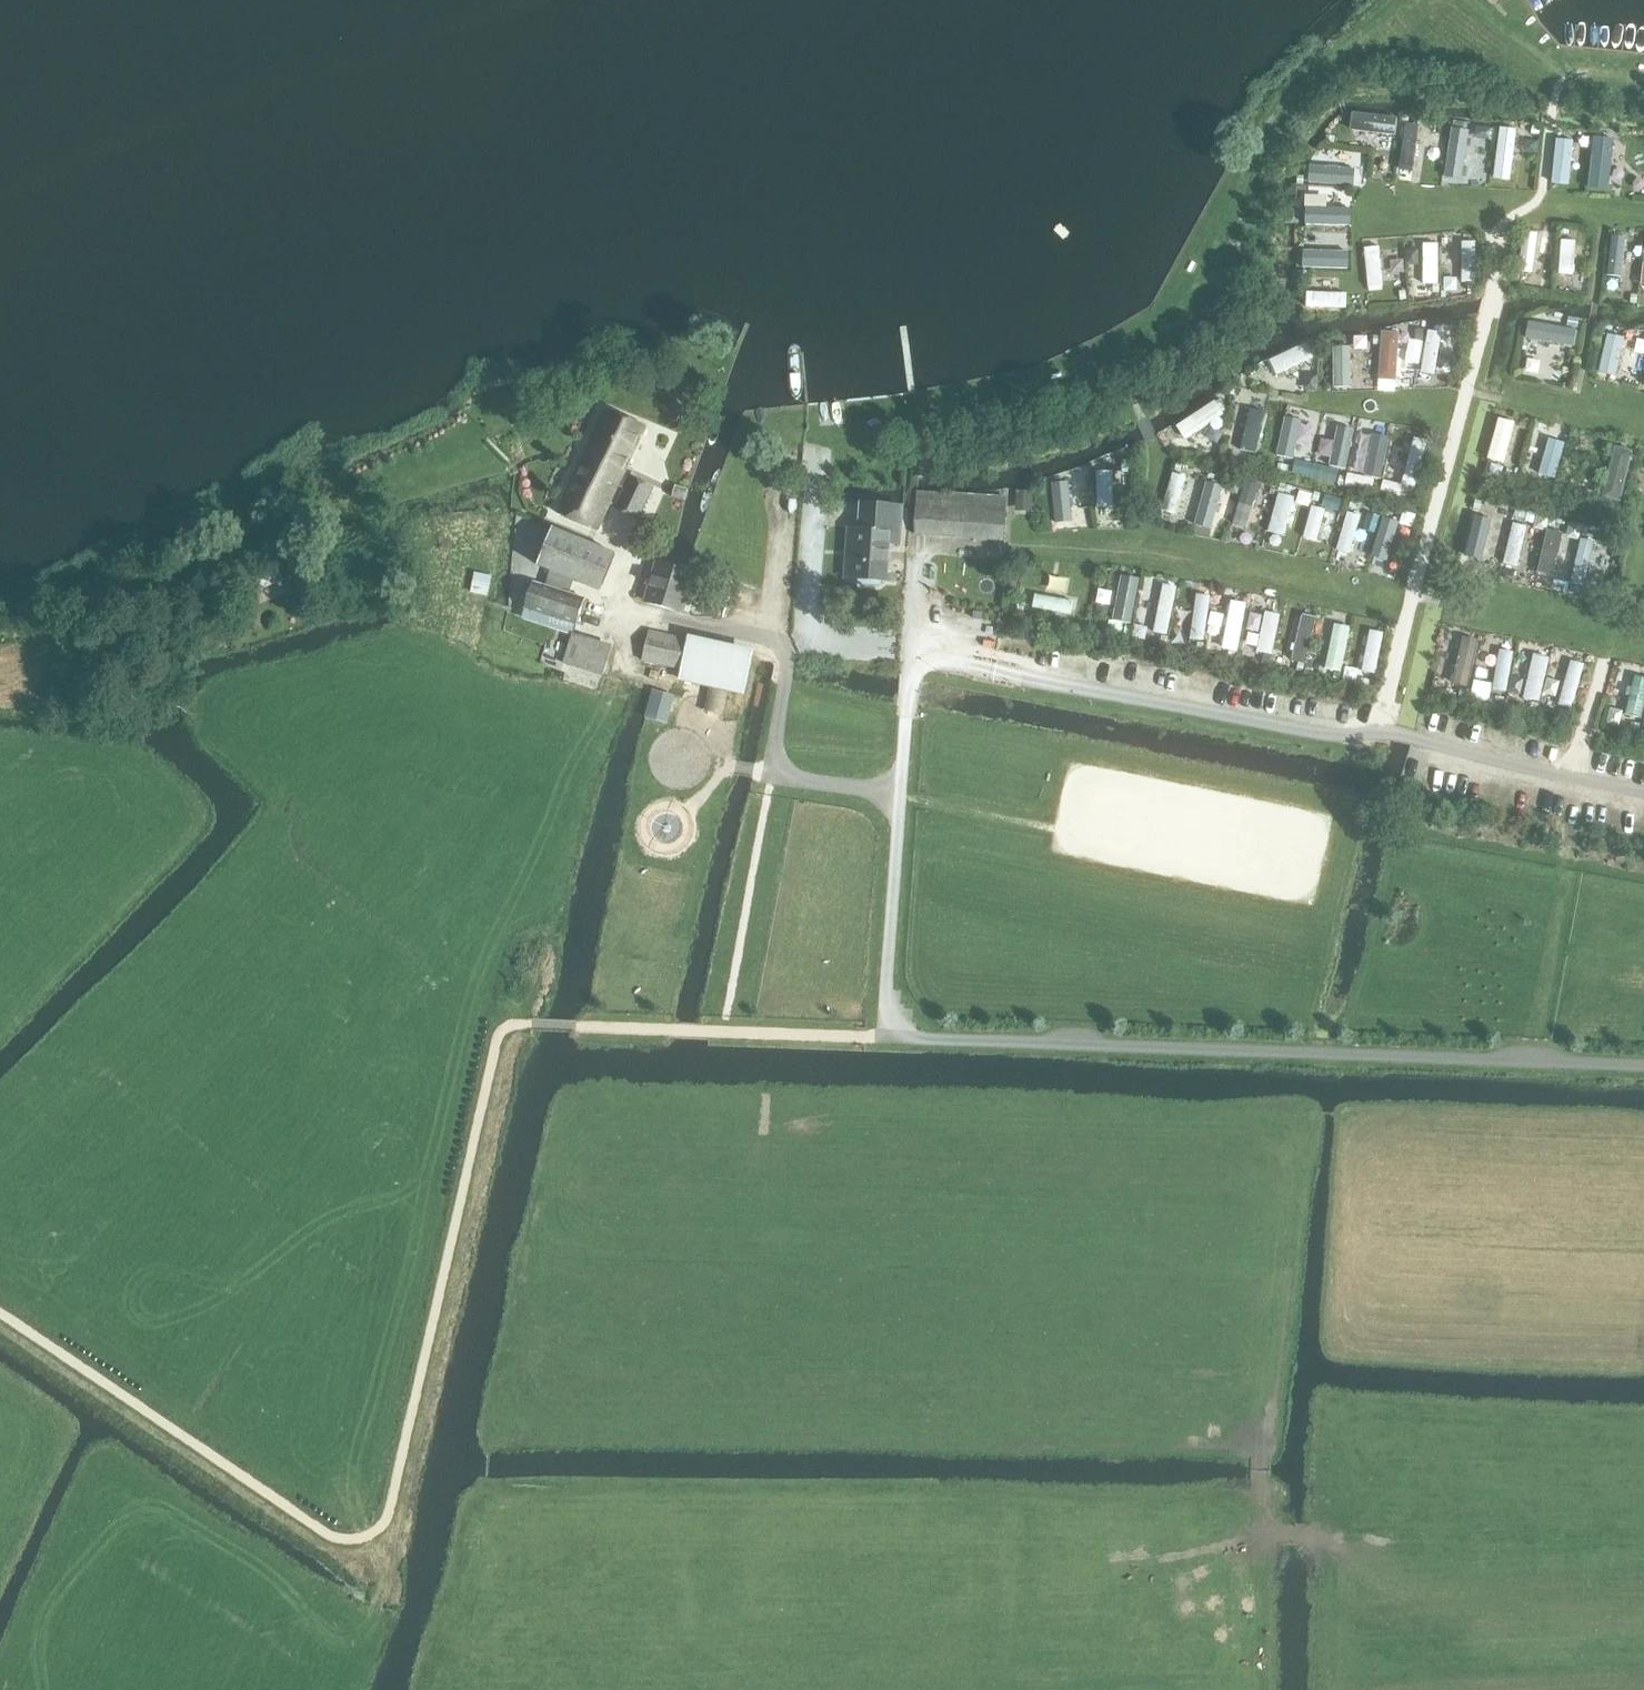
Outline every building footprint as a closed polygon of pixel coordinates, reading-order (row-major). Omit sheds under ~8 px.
[(1394,133),(1396,116),(1352,111),(1351,128),(1394,133)] [(1418,123),(1406,121),(1399,169),(1412,170),(1418,123)] [(1461,176),(1469,127),(1452,125),(1444,174),(1461,176)] [(1510,179),(1516,127),(1500,125),(1493,177),(1510,179)] [(1608,187),(1613,136),(1594,134),(1588,185),(1608,187)] [(1568,182),(1572,138),(1556,136),(1552,180),(1568,182)] [(1354,167),(1310,163),(1308,180),(1353,184),(1354,167)] [(1349,224),(1350,206),(1305,205),(1304,223),(1349,224)] [(1537,230),(1522,228),(1517,269),(1532,271),(1537,230)] [(1626,233),(1611,232),(1606,272),(1621,274),(1626,233)] [(1576,238),(1561,237),(1558,272),(1573,273),(1576,238)] [(1475,240),(1462,240),(1461,281),(1475,281),(1475,240)] [(1438,241),(1423,241),(1423,282),(1438,282),(1438,241)] [(1380,244),(1365,245),(1368,285),(1383,284),(1380,244)] [(1348,267),(1349,249),(1304,247),(1303,265),(1348,267)] [(1346,306),(1346,290),(1307,290),(1306,306),(1346,306)] [(1573,344),(1576,326),(1529,318),(1526,335),(1573,344)] [(1434,373),(1441,330),(1428,327),(1420,371),(1434,373)] [(1396,378),(1399,331),(1383,329),(1379,377),(1396,378)] [(1381,346),(1380,331),(1352,331),(1352,346),(1381,346)] [(1624,336),(1607,332),(1598,369),(1615,373),(1624,336)] [(1419,363),(1422,341),(1408,339),(1405,361),(1419,363)] [(1313,357),(1305,341),(1269,359),(1277,374),(1313,357)] [(1350,384),(1349,343),(1333,344),(1334,384),(1350,384)] [(1224,413),(1214,399),(1176,423),(1185,438),(1224,413)] [(1265,410),(1250,406),(1241,448),(1256,451),(1265,410)] [(615,509),(635,518),(651,483),(625,471),(645,427),(606,409),(559,512),(599,530),(619,487),(624,489),(615,509)] [(1302,418),(1288,415),(1279,454),(1293,458),(1302,418)] [(1504,461),(1515,420),(1499,416),(1487,457),(1504,461)] [(1543,430),(1545,424),(1535,421),(1534,428),(1543,430)] [(1354,427),(1337,424),(1329,464),(1346,467),(1354,427)] [(1390,435),(1373,432),(1365,474),(1383,477),(1390,435)] [(1426,438),(1413,435),(1401,484),(1414,487),(1426,438)] [(1555,477),(1565,441),(1549,436),(1539,473),(1555,477)] [(1614,444),(1602,495),(1620,499),(1633,448),(1614,444)] [(1255,456),(1249,454),(1247,462),(1253,464),(1255,456)] [(1312,461),(1295,458),(1292,471),(1310,474),(1312,461)] [(1183,462),(1176,460),(1174,470),(1181,471),(1183,462)] [(1286,470),(1288,464),(1278,462),(1277,468),(1286,470)] [(1214,479),(1216,470),(1209,468),(1207,477),(1214,479)] [(1112,505),(1112,469),(1097,469),(1097,505),(1112,505)] [(1186,475),(1173,471),(1162,508),(1175,512),(1186,475)] [(1346,475),(1339,474),(1338,483),(1344,484),(1346,475)] [(1240,479),(1228,476),(1225,488),(1237,491),(1240,479)] [(1246,525),(1258,482),(1245,478),(1233,521),(1246,525)] [(1072,518),(1068,479),(1052,480),(1055,520),(1072,518)] [(1222,484),(1206,479),(1194,522),(1211,527),(1222,484)] [(1380,492),(1382,483),(1372,481),(1371,490),(1380,492)] [(1033,489),(1016,488),(1015,509),(1032,510),(1033,489)] [(1412,490),(1406,488),(1404,497),(1410,499),(1412,490)] [(1591,500),(1593,490),(1581,488),(1579,497),(1591,500)] [(1320,491),(1314,490),(1312,499),(1318,501),(1320,491)] [(917,491),(914,533),(1004,540),(1007,497),(936,492),(917,491)] [(1285,533),(1294,495),(1278,491),(1268,529),(1285,533)] [(1357,499),(1351,497),(1348,506),(1355,508),(1357,499)] [(1480,509),(1482,500),(1475,498),(1473,507),(1480,509)] [(1329,505),(1311,501),(1302,539),(1319,544),(1329,505)] [(861,502),(854,577),(885,580),(887,557),(898,558),(902,506),(861,502)] [(1391,506),(1385,504),(1382,513),(1389,515),(1391,506)] [(1524,517),(1527,508),(1515,505),(1513,514),(1524,517)] [(1351,552),(1361,513),(1347,510),(1336,548),(1351,552)] [(1374,531),(1379,513),(1367,510),(1362,528),(1374,531)] [(1475,514),(1465,554),(1482,558),(1491,517),(1475,514)] [(1399,520),(1383,516),(1372,555),(1388,559),(1399,520)] [(1563,519),(1550,516),(1547,525),(1554,527),(1556,521),(1562,523),(1563,519)] [(1526,524),(1513,521),(1503,562),(1516,565),(1526,524)] [(570,593),(574,581),(602,590),(615,552),(553,527),(538,565),(550,570),(545,585),(535,581),(526,607),(575,625),(585,598),(570,593)] [(1563,531),(1547,527),(1537,570),(1553,573),(1563,531)] [(1594,539),(1580,536),(1570,581),(1583,584),(1594,539)] [(647,602),(681,612),(692,573),(658,563),(647,602)] [(251,579),(256,591),(282,580),(277,568),(251,579)] [(489,589),(490,571),(475,570),(474,588),(489,589)] [(1149,621),(1163,574),(1149,571),(1136,618),(1149,621)] [(1139,576),(1121,573),(1112,617),(1131,621),(1139,576)] [(1176,584),(1163,581),(1154,630),(1167,633),(1176,584)] [(1073,599),(1034,592),(1031,606),(1070,613),(1073,599)] [(1210,594),(1196,592),(1190,636),(1203,638),(1210,594)] [(1246,601),(1231,598),(1222,644),(1237,647),(1246,601)] [(1280,613),(1266,609),(1256,649),(1271,652),(1280,613)] [(1316,615),(1302,612),(1292,658),(1306,661),(1316,615)] [(1349,625),(1334,622),(1325,663),(1341,666),(1349,625)] [(1383,630),(1370,627),(1362,668),(1375,671),(1383,630)] [(710,685),(706,702),(723,706),(727,688),(742,692),(751,650),(688,636),(687,639),(650,630),(643,660),(681,669),(679,678),(710,685)] [(612,645),(572,632),(564,663),(603,675),(612,645)] [(1480,638),(1462,635),(1452,680),(1470,684),(1480,638)] [(1506,690),(1513,650),(1499,647),(1492,688),(1506,690)] [(1540,701),(1550,656),(1533,652),(1522,697),(1540,701)] [(1573,707),(1584,662),(1571,658),(1559,703),(1573,707)] [(1448,675),(1435,672),(1431,688),(1444,691),(1448,675)] [(1633,673),(1624,712),(1641,716),(1643,706),(1643,675),(1633,673)] [(1522,677),(1511,675),(1507,690),(1519,693),(1522,677)] [(1560,680),(1547,676),(1543,692),(1556,695),(1560,680)] [(1469,688),(1460,686),(1458,695),(1466,697),(1469,688)] [(1538,701),(1532,700),(1530,709),(1536,711),(1538,701)] [(1619,724),(1623,709),(1610,706),(1606,722),(1619,724)] [(1570,710),(1561,708),(1559,714),(1568,717),(1570,710)] [(1640,722),(1631,720),(1630,728),(1639,729),(1640,722)]
